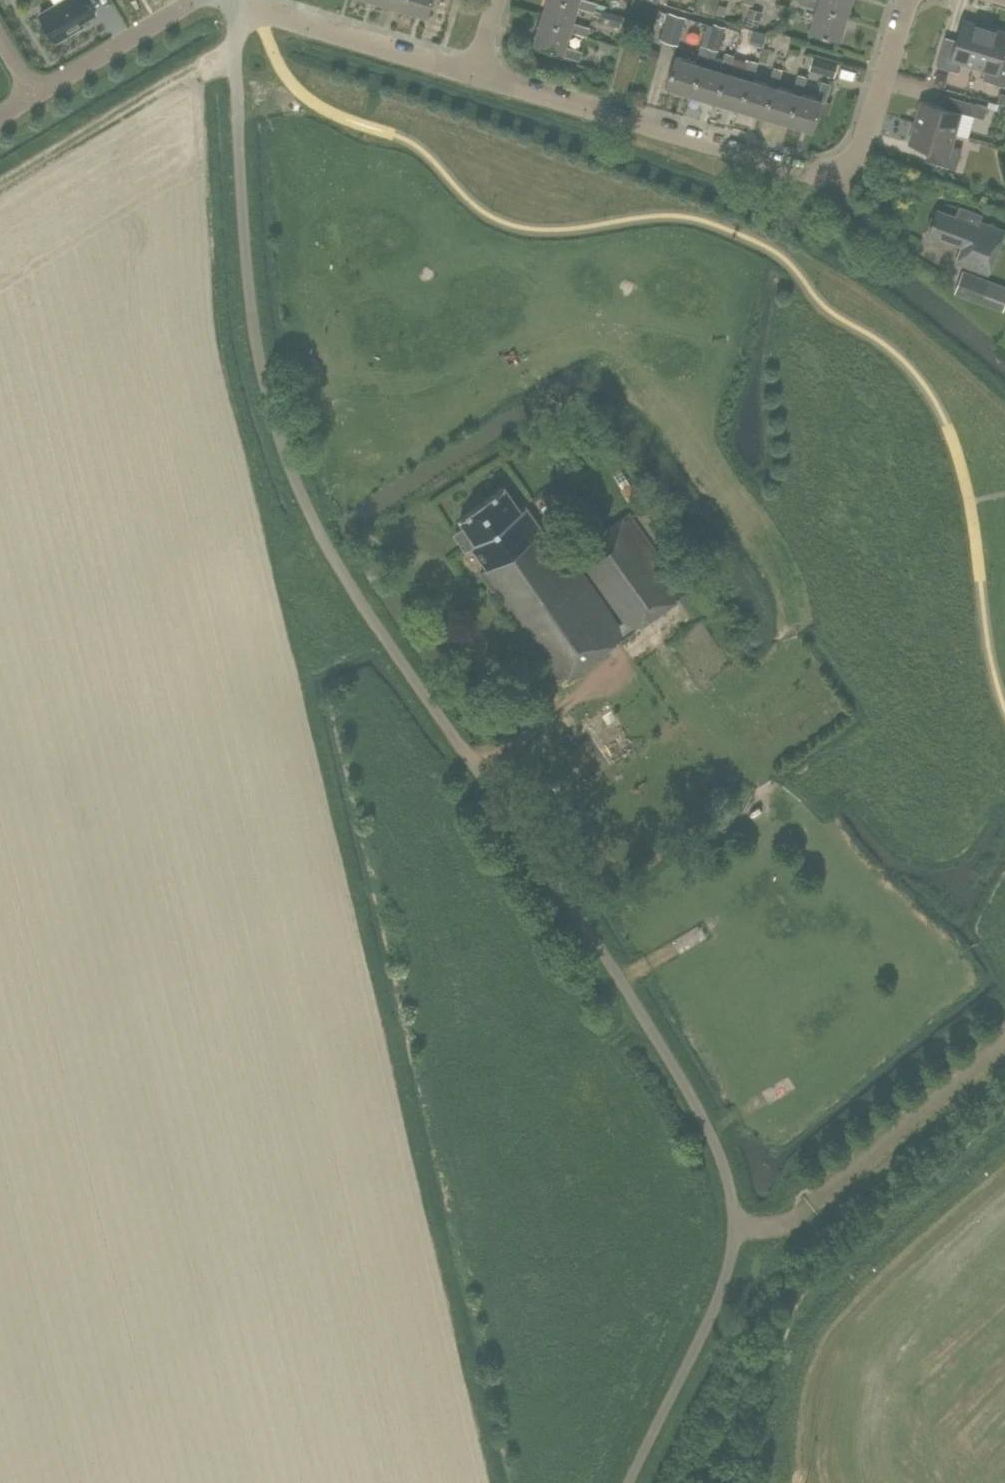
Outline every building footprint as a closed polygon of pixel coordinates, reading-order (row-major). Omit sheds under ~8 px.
[(74,30),(71,26),(81,21),(96,12),(89,0),(60,0),(40,12),(57,40),(74,30)] [(434,16),(439,0),(377,0),(434,16)] [(572,53),(585,0),(549,0),(539,45),(572,53)] [(857,0),(805,0),(804,4),(819,8),(814,31),(847,39),(857,0)] [(684,42),(689,15),(671,12),(666,39),(684,42)] [(963,60),(975,64),(987,25),(963,18),(957,39),(946,35),(937,64),(959,71),(963,60)] [(723,59),(728,27),(710,24),(704,56),(723,59)] [(975,64),(997,71),(994,81),(1004,85),(1004,53),(1004,52),(1004,48),(1004,31),(987,25),(975,64)] [(818,56),(814,71),(839,78),(843,62),(818,56)] [(670,91),(823,127),(834,82),(826,80),(823,93),(678,58),(670,91)] [(945,86),(948,75),(937,72),(934,83),(945,86)] [(923,99),(916,120),(955,131),(961,112),(984,118),(987,107),(945,95),(942,105),(923,99)] [(955,131),(916,120),(910,142),(935,149),(932,160),(957,167),(963,146),(952,143),(955,131)] [(988,274),(1004,231),(1004,230),(979,220),(982,214),(959,205),(956,215),(937,207),(928,231),(962,245),(955,262),(988,274)] [(1003,310),(1004,306),(1004,284),(963,268),(955,292),(1003,310)] [(307,395),(319,394),(318,382),(305,384),(307,395)] [(507,484),(495,493),(462,515),(468,525),(458,532),(468,547),(472,544),(487,566),(480,570),(556,683),(678,600),(685,594),(631,514),(572,554),(551,522),(544,527),(528,504),(523,507),(507,484)]
